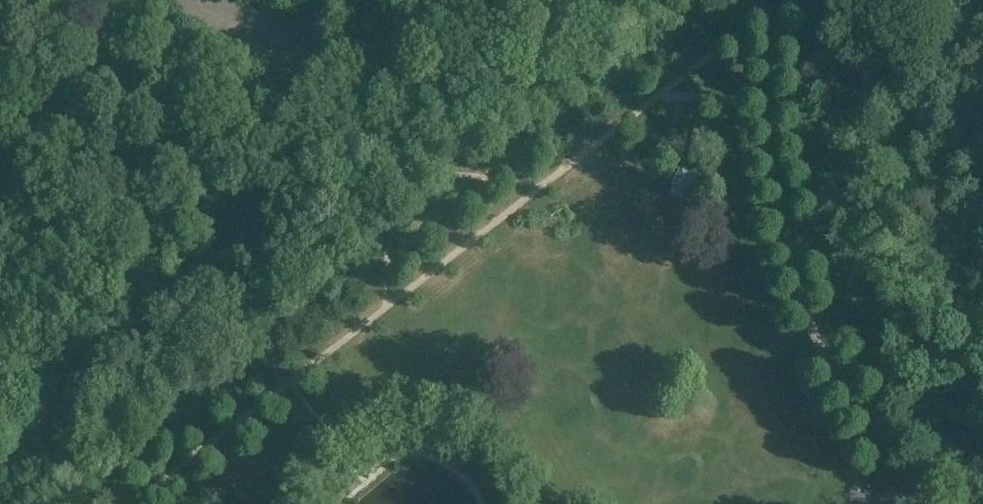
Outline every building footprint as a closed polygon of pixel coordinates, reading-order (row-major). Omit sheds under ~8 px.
[(725,178),(697,160),(683,182),(711,200),(725,178)]
